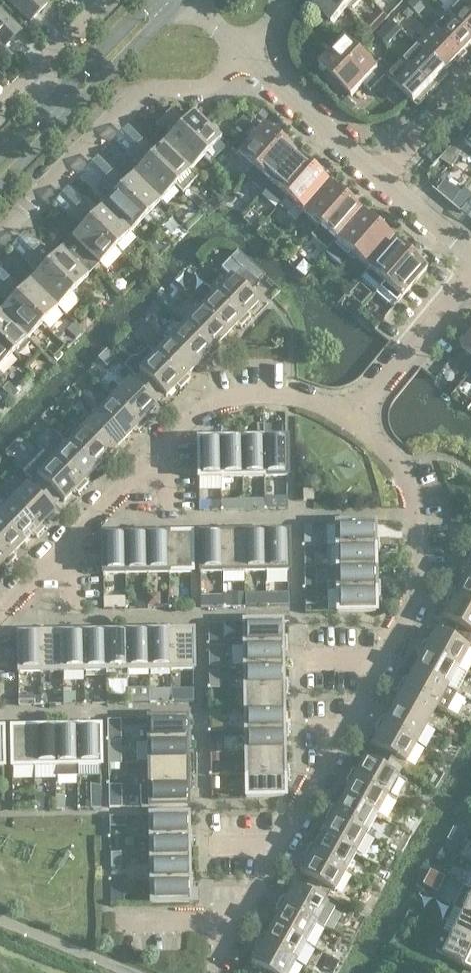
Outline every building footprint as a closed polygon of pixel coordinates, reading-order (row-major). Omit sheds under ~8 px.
[(30,22),(47,5),(42,0),(8,0),(30,22)] [(339,0),(306,0),(332,24),(348,8),(339,0)] [(348,8),(349,7),(354,8),(362,0),(339,0),(348,8)] [(387,4),(394,11),(403,3),(400,0),(391,0),(387,4)] [(409,6),(419,16),(425,9),(417,0),(413,0),(408,5),(409,6)] [(447,14),(470,37),(470,7),(464,0),(461,0),(447,14)] [(5,48),(21,31),(0,10),(0,44),(5,48)] [(432,30),(463,60),(468,55),(465,51),(470,45),(470,37),(447,14),(432,30)] [(373,33),(381,25),(375,19),(367,27),(373,33)] [(432,30),(417,45),(448,75),(449,74),(446,71),(455,62),(458,65),(463,60),(432,30)] [(332,85),(362,54),(346,38),(319,66),(330,76),(327,80),(332,85)] [(417,45),(402,61),(433,91),(448,75),(417,45)] [(352,97),(364,85),(370,92),(389,73),(378,62),(375,66),(362,54),(332,85),(337,90),(341,86),(352,97)] [(402,61),(386,77),(417,107),(418,107),(433,91),(402,61)] [(172,109),(165,117),(205,155),(221,139),(218,137),(219,135),(219,134),(219,132),(218,131),(218,130),(217,129),(215,128),(215,127),(212,126),(210,126),(209,128),(193,113),(184,122),(172,109)] [(170,136),(162,144),(190,171),(205,155),(165,117),(158,124),(170,136)] [(254,125),(232,150),(254,170),(282,137),(277,132),(274,136),(262,126),(259,129),(254,125)] [(265,190),(296,155),(285,145),(288,142),(282,137),(254,170),(247,178),(263,192),(265,190)] [(469,142),(462,137),(441,160),(452,169),(460,156),(462,158),(468,160),(470,159),(470,139),(469,142)] [(197,178),(190,171),(162,144),(155,153),(142,140),(135,148),(175,186),(182,194),(197,178)] [(135,148),(128,155),(140,167),(132,175),(160,202),(175,186),(135,148)] [(281,204),(286,198),(315,166),(309,161),(306,164),(296,155),(265,190),(281,204)] [(315,166),(286,198),(295,205),(287,214),(295,221),(303,212),(328,184),(317,174),(320,170),(315,166)] [(112,171),(105,179),(145,218),(160,202),(132,175),(124,184),(112,171)] [(145,218),(105,179),(98,186),(110,198),(102,206),(130,233),(145,218)] [(446,181),(440,189),(455,200),(461,192),(446,181)] [(319,227),(348,194),(342,189),(339,193),(328,184),(303,212),(319,227)] [(311,236),(328,250),(361,212),(350,203),(353,199),(348,194),(319,227),(311,236)] [(470,216),(470,199),(468,203),(460,197),(453,206),(461,212),(469,218),(470,216)] [(82,202),(75,210),(115,249),(130,233),(102,206),(94,215),(82,202)] [(115,249),(75,210),(68,217),(80,229),(72,238),(72,239),(61,251),(74,263),(85,251),(98,264),(99,265),(115,249)] [(328,250),(325,253),(341,268),(352,255),(380,223),(375,218),(372,222),(361,212),(328,250)] [(368,270),(393,241),(383,231),(386,228),(380,223),(352,255),(368,270)] [(376,293),(413,251),(407,246),(404,250),(393,241),(368,270),(360,278),(376,293)] [(39,247),(32,254),(72,293),(88,277),(87,276),(98,264),(85,251),(74,263),(61,251),(60,250),(51,259),(39,247)] [(401,299),(418,279),(427,270),(415,260),(418,256),(413,251),(376,293),(394,308),(401,299)] [(72,293),(32,254),(25,261),(37,274),(29,282),(57,309),(72,293)] [(258,304),(230,277),(214,293),(245,323),(250,318),(247,315),(258,304)] [(9,278),(2,285),(42,324),(57,309),(29,282),(21,290),(9,278)] [(2,285),(0,287),(0,298),(7,305),(0,312),(0,314),(27,340),(42,324),(2,285)] [(214,293),(199,309),(227,335),(237,325),(240,329),(245,323),(214,293)] [(227,335),(199,309),(184,324),(215,354),(220,349),(217,346),(227,335)] [(12,355),(27,340),(0,314),(0,344),(12,355)] [(184,324),(169,339),(197,366),(207,356),(210,359),(215,354),(184,324)] [(461,348),(470,355),(470,335),(461,348)] [(197,366),(169,339),(154,355),(185,385),(190,380),(187,377),(197,366)] [(0,344),(0,367),(12,355),(0,344)] [(124,367),(135,378),(157,400),(163,395),(166,398),(176,387),(180,390),(185,385),(154,355),(147,348),(137,359),(135,358),(134,358),(132,359),(124,367)] [(135,378),(130,383),(128,381),(112,398),(143,428),(148,423),(145,419),(156,408),(152,405),(157,400),(135,378)] [(112,398),(97,413),(125,440),(135,430),(138,433),(143,428),(112,398)] [(125,440),(97,413),(82,429),(113,459),(118,454),(115,450),(125,440)] [(82,429),(67,444),(94,471),(104,461),(108,464),(113,459),(82,429)] [(242,440),(242,478),(264,478),(263,434),(256,435),(256,439),(242,440)] [(271,434),(263,434),(264,478),(287,477),(286,439),(271,439),(271,434)] [(197,441),(197,443),(198,479),(221,479),(220,435),(213,435),(213,440),(197,441)] [(227,435),(220,435),(221,479),(242,478),(242,440),(228,440),(227,435)] [(94,471),(67,444),(52,460),(83,490),(88,485),(84,481),(94,471)] [(22,473),(31,481),(55,505),(60,500),(63,503),(74,492),(78,495),(83,490),(52,460),(43,451),(22,473)] [(31,481),(26,486),(10,502),(41,533),(46,527),(43,524),(53,513),(50,510),(55,505),(31,481)] [(313,491),(303,491),(303,501),(313,501),(313,491)] [(242,499),(228,500),(228,510),(242,510),(242,499)] [(242,499),(242,510),(257,510),(257,499),(242,499)] [(0,513),(0,523),(23,545),(33,534),(36,538),(41,533),(10,502),(0,513)] [(220,502),(210,502),(210,510),(220,510),(220,502)] [(0,523),(0,553),(11,564),(16,558),(13,555),(23,545),(0,523)] [(335,524),(335,525),(336,547),(379,547),(379,539),(374,539),(374,524),(335,524)] [(229,529),(222,530),(222,573),(244,573),(243,534),(229,534),(229,529)] [(243,534),(244,573),(266,572),(265,529),(258,529),(258,534),(243,534)] [(272,529),(265,529),(266,572),(288,572),(288,533),(272,534),(272,529)] [(175,530),(168,531),(169,574),(191,574),(191,535),(175,535),(175,530)] [(214,535),(199,535),(200,573),(222,573),(222,530),(214,530),(214,535)] [(103,575),(125,575),(125,531),(117,531),(117,536),(102,537),(103,575)] [(132,531),(125,531),(125,575),(147,574),(146,536),(132,536),(132,531)] [(146,536),(147,574),(169,574),(168,531),(160,531),(160,536),(146,536)] [(313,537),(303,537),(304,547),(313,547),(315,547),(315,537),(313,537)] [(379,547),(336,547),(336,569),(375,568),(374,554),(379,554),(379,547)] [(2,565),(6,569),(11,564),(0,553),(0,568),(2,565)] [(313,560),(304,560),(304,570),(313,570),(313,560)] [(375,568),(336,569),(336,590),(380,590),(380,583),(375,583),(375,568)] [(304,591),(316,591),(316,570),(313,570),(304,570),(304,591)] [(449,596),(470,608),(470,583),(464,579),(457,592),(452,589),(449,596)] [(380,590),(336,590),(337,613),(375,613),(375,597),(380,597),(380,590)] [(316,605),(316,591),(304,591),(305,605),(316,605)] [(244,593),(230,593),(230,606),(244,606),(244,593)] [(266,593),(245,593),(245,606),(266,606),(266,593)] [(287,593),(266,593),(266,606),(288,606),(287,593)] [(148,607),(160,607),(160,594),(148,594),(148,607)] [(223,595),(201,596),(201,607),(223,607),(223,595)] [(467,632),(470,634),(470,608),(449,596),(445,602),(450,605),(442,618),(446,620),(443,627),(463,638),(467,632)] [(112,609),(112,598),(104,598),(104,609),(112,609)] [(147,598),(136,598),(136,607),(147,607),(147,598)] [(243,623),(243,646),(286,645),(286,637),(281,637),(281,622),(243,623)] [(208,624),(209,647),(223,647),(223,624),(208,624)] [(169,628),(170,671),(193,670),(192,632),(177,632),(177,627),(169,628)] [(424,641),(420,648),(458,669),(469,649),(460,644),(463,638),(443,627),(439,633),(435,631),(428,644),(424,641)] [(119,634),(105,634),(105,672),(106,682),(127,681),(127,672),(126,628),(119,629),(119,634)] [(126,628),(127,672),(149,671),(148,633),(134,633),(134,628),(126,628)] [(162,633),(148,633),(149,671),(170,671),(169,628),(162,628),(162,633)] [(76,634),(62,635),(62,673),(84,672),(83,629),(76,629),(76,634)] [(83,629),(84,672),(105,672),(105,634),(91,634),(90,629),(83,629)] [(17,635),(17,638),(18,674),(41,673),(40,630),(33,630),(33,635),(17,635)] [(47,630),(40,630),(41,673),(62,673),(62,635),(47,635),(47,630)] [(243,646),(243,668),(282,667),(282,652),(287,652),(286,645),(243,646)] [(219,647),(209,647),(209,667),(219,667),(219,647)] [(447,688),(458,669),(420,648),(416,654),(421,657),(414,669),(447,688)] [(243,668),(244,689),(287,688),(287,681),(282,681),(282,667),(243,668)] [(403,679),(399,686),(437,707),(447,688),(414,669),(407,682),(403,679)] [(219,672),(209,672),(209,689),(219,689),(219,672)] [(426,726),(437,707),(399,686),(395,692),(400,695),(393,707),(426,726)] [(244,689),(244,711),(283,710),(282,696),(287,695),(287,688),(244,689)] [(149,689),(137,689),(137,703),(149,703),(149,689)] [(180,690),(180,702),(193,702),(193,689),(180,690)] [(171,690),(149,690),(150,703),(171,703),(171,690)] [(62,705),(75,705),(75,693),(62,693),(62,705)] [(107,704),(118,704),(118,695),(107,696),(107,704)] [(33,696),(19,696),(19,706),(33,705),(33,696)] [(382,717),(378,724),(416,744),(426,726),(393,707),(386,719),(382,717)] [(244,711),(244,732),(288,732),(288,724),(283,724),(283,710),(244,711)] [(148,742),(191,741),(191,734),(186,734),(186,719),(147,719),(148,742)] [(120,720),(107,720),(108,743),(120,742),(120,730),(120,720)] [(223,732),(222,720),(210,720),(210,732),(223,732)] [(56,767),(55,729),(41,729),(41,724),(33,725),(34,768),(54,767),(56,767)] [(56,767),(54,767),(55,776),(77,776),(77,767),(76,724),(69,724),(69,729),(55,729),(56,767)] [(100,767),(99,728),(84,728),(84,724),(76,724),(77,767),(100,767)] [(400,770),(404,764),(405,764),(416,744),(378,724),(374,730),(379,732),(371,746),(379,750),(376,757),(400,770)] [(34,768),(33,725),(26,725),(26,730),(11,730),(11,768),(34,768)] [(244,732),(245,754),(283,753),(283,739),(288,739),(288,732),(244,732)] [(148,764),(186,763),(186,749),(191,748),(191,741),(148,742),(148,764)] [(120,742),(108,743),(108,764),(110,764),(119,764),(120,764),(120,742)] [(210,742),(210,754),(222,754),(222,746),(219,742),(210,742)] [(245,754),(245,775),(289,775),(288,767),(284,767),(283,753),(245,754)] [(210,755),(210,764),(221,764),(221,755),(210,755)] [(353,769),(349,776),(387,797),(396,802),(407,782),(397,776),(400,770),(376,757),(373,763),(364,758),(357,772),(353,769)] [(148,785),(192,784),(192,777),(187,777),(186,763),(148,764),(148,785)] [(289,775),(245,775),(246,798),(284,797),(284,782),(289,782),(289,775)] [(343,797),(376,816),(387,797),(349,776),(345,782),(350,785),(343,797)] [(210,779),(211,792),(220,792),(220,779),(210,779)] [(148,785),(139,785),(140,808),(149,808),(187,807),(187,792),(192,792),(192,784),(148,785)] [(101,809),(100,787),(89,787),(90,809),(101,809)] [(34,809),(43,809),(42,793),(34,793),(34,809)] [(109,809),(121,808),(120,795),(108,795),(109,809)] [(64,797),(55,797),(55,809),(64,808),(64,797)] [(328,814),(366,835),(376,816),(343,797),(336,810),(332,807),(328,814)] [(322,835),(355,854),(366,835),(328,814),(324,820),(329,822),(322,835)] [(149,816),(149,839),(193,838),(193,831),(188,831),(187,816),(149,816)] [(110,817),(110,818),(110,827),(126,827),(126,817),(110,817)] [(307,851),(345,872),(355,854),(322,835),(315,847),(311,845),(307,851)] [(149,839),(150,861),(188,860),(188,846),(193,845),(193,838),(149,839)] [(450,840),(445,850),(454,855),(459,845),(450,840)] [(306,885),(330,899),(345,872),(307,851),(303,858),(308,860),(300,874),(310,879),(306,885)] [(150,861),(150,882),(193,881),(193,874),(188,874),(188,860),(150,861)] [(110,874),(110,884),(127,883),(127,874),(110,874)] [(189,904),(189,889),(194,889),(193,881),(150,882),(150,905),(189,904)] [(278,904),(316,925),(330,899),(306,885),(303,892),(293,886),(286,900),(282,897),(278,904)] [(110,894),(110,902),(120,902),(120,894),(110,894)] [(272,925),(305,944),(316,925),(278,904),(275,910),(279,913),(272,925)] [(466,914),(455,935),(470,943),(470,916),(466,914)] [(305,944),(272,925),(265,937),(261,935),(257,942),(295,963),(305,944)] [(444,958),(467,969),(464,972),(470,972),(470,943),(455,935),(444,958)] [(257,942),(254,948),(258,950),(250,964),(261,969),(260,971),(260,972),(289,972),(295,963),(257,942)]
